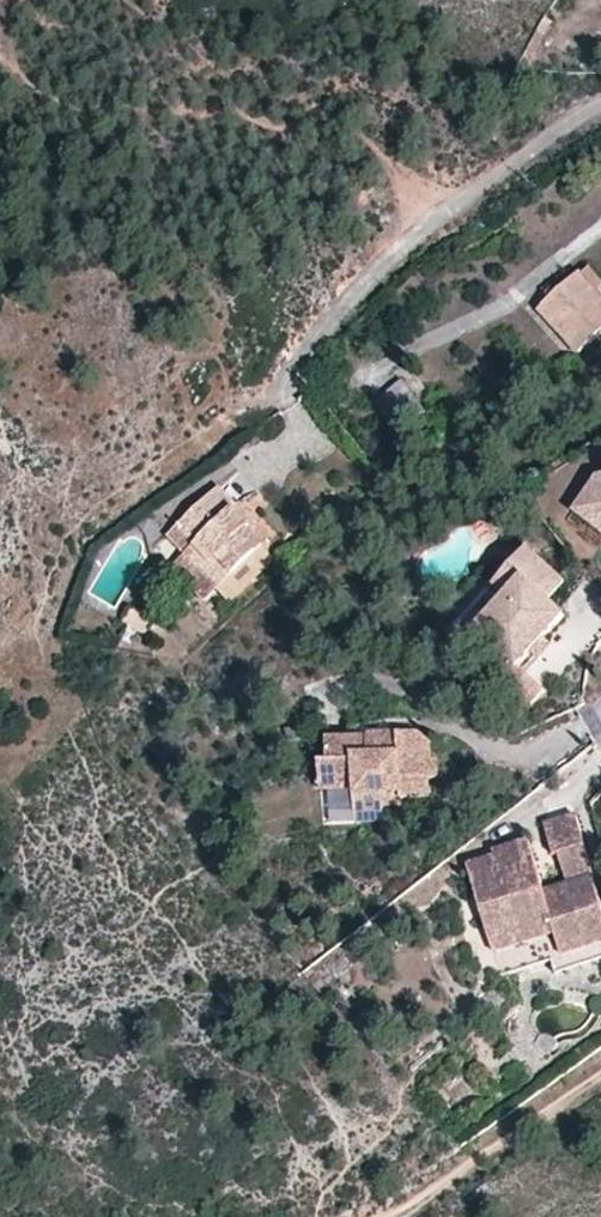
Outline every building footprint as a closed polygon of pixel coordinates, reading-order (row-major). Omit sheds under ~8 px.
[(600,328),(600,294),(579,270),(537,309),(576,351),(600,328)] [(396,431),(426,408),(404,378),(374,403),(396,431)] [(600,484),(576,517),(600,536),(600,483),(600,484)] [(254,520),(220,487),(165,536),(214,588),(262,541),(248,527),(254,520)] [(200,600),(214,588),(165,536),(152,548),(200,600)] [(282,562),(262,541),(214,588),(234,610),(282,562)] [(569,587),(528,548),(451,631),(474,653),(486,639),(514,665),(519,670),(520,668),(534,654),(546,641),(567,619),(552,605),(569,587)] [(553,649),(546,641),(534,654),(541,662),(553,649)] [(545,692),(520,668),(519,670),(514,665),(490,690),(521,718),(545,692)] [(419,734),(373,736),(369,739),(369,740),(369,751),(356,752),(356,741),(328,742),(329,763),(320,764),(321,791),(356,789),(357,796),(381,795),(381,807),(403,806),(403,801),(429,799),(428,780),(438,779),(437,760),(431,760),(430,743),(419,734)] [(369,740),(356,741),(356,752),(369,751),(369,740)] [(561,857),(588,849),(579,818),(546,827),(555,859),(561,857)] [(470,868),(483,913),(547,894),(532,843),(496,854),(498,859),(470,868)] [(570,888),(594,880),(588,849),(561,857),(570,888)] [(483,913),(495,954),(557,936),(563,957),(600,946),(600,902),(594,880),(570,888),(547,894),(483,913)]
